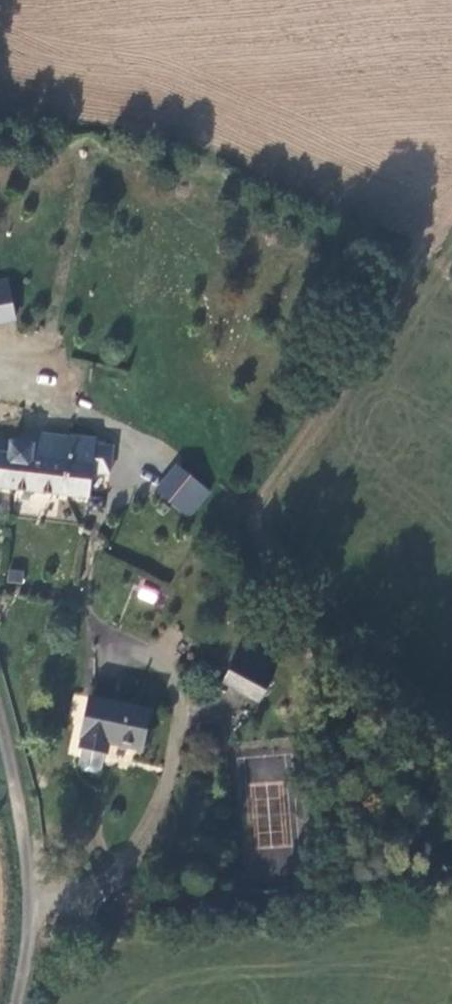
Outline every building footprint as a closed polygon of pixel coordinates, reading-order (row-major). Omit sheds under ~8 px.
[(0,282),(0,320),(14,317),(7,281),(0,282)] [(26,491),(66,495),(71,439),(33,435),(30,457),(26,491)] [(66,495),(91,498),(95,440),(71,437),(71,439),(66,495)] [(9,455),(0,454),(1,443),(0,442),(0,488),(26,491),(30,457),(9,455)] [(10,444),(1,443),(0,454),(9,455),(10,444)] [(183,498),(196,479),(158,452),(145,471),(183,498)] [(133,486),(171,514),(185,523),(196,508),(183,498),(145,471),(133,486)] [(157,604),(160,589),(139,585),(136,600),(157,604)] [(236,660),(224,682),(259,701),(271,679),(236,660)] [(142,749),(150,710),(91,698),(81,750),(83,750),(105,754),(107,755),(110,743),(142,749)] [(102,769),(105,754),(83,750),(80,765),(84,771),(96,773),(102,769)]
